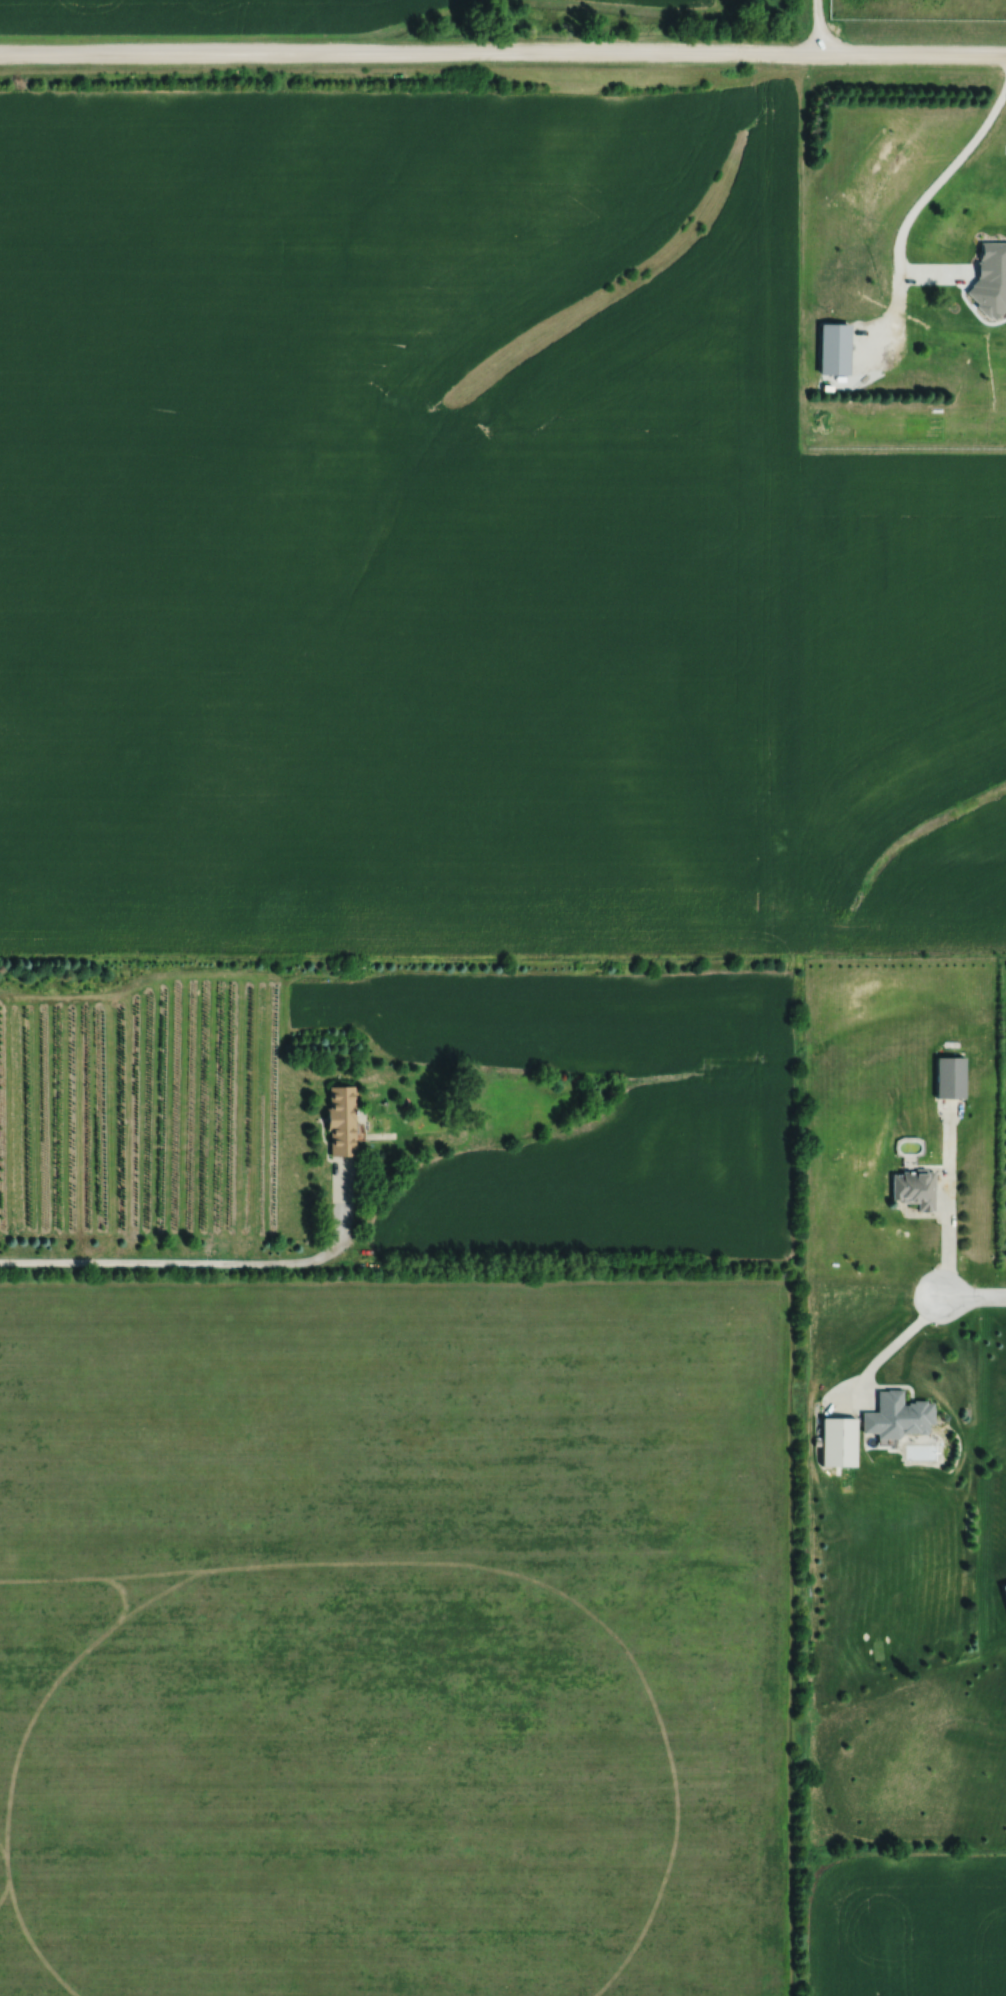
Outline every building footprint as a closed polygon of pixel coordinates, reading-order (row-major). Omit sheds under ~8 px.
[(979,242),(979,286),(1005,286),(1005,242),(979,242)] [(965,1057),(937,1057),(937,1098),(965,1098),(965,1057)] [(329,1086),(329,1156),(355,1156),(354,1086),(329,1086)] [(892,1171),(892,1202),(919,1202),(919,1211),(935,1211),(934,1171),(892,1171)] [(874,1385),(874,1406),(859,1410),(861,1432),(876,1432),(876,1440),(898,1440),(898,1432),(927,1431),(931,1402),(900,1403),(900,1385),(874,1385)] [(820,1416),(821,1467),(856,1467),(854,1417),(820,1416)]
